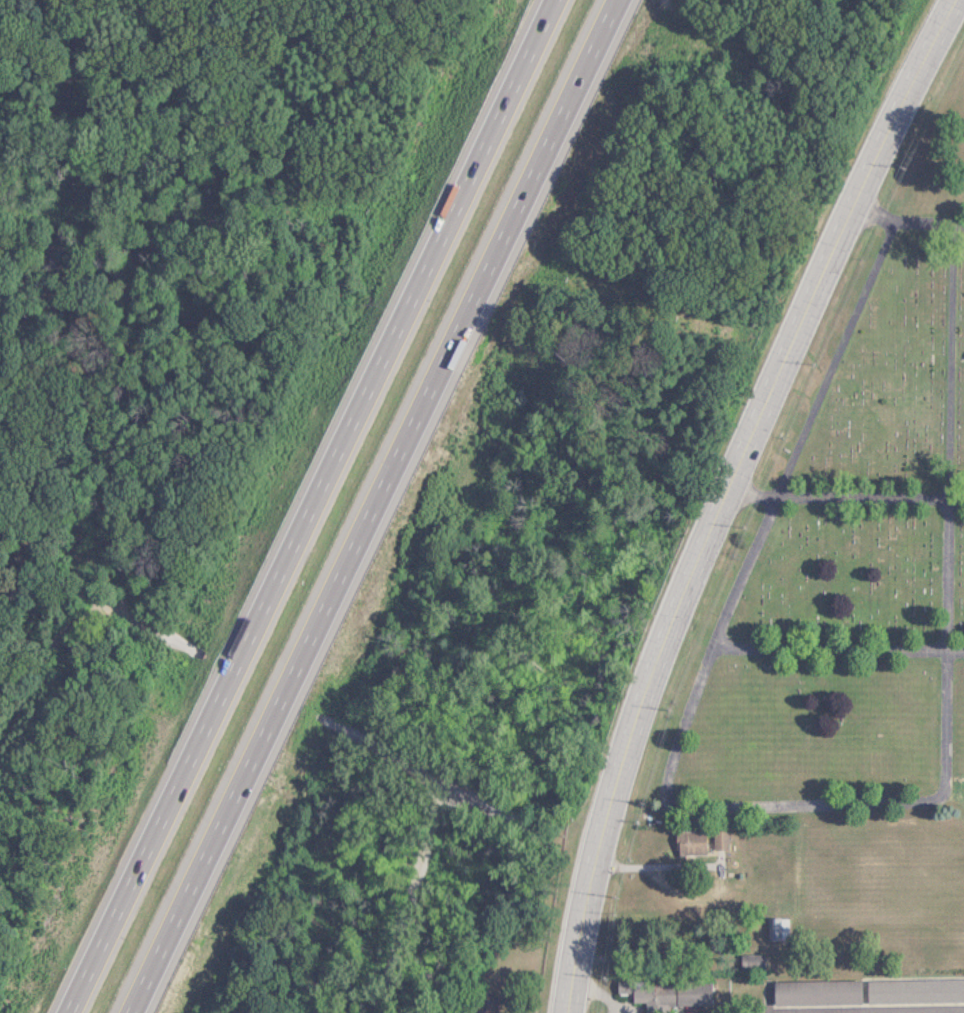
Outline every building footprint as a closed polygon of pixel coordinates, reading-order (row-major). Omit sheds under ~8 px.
[(675,854),(706,854),(706,830),(675,830),(675,854)] [(727,830),(712,830),(712,849),(728,849),(727,830)] [(788,917),(768,917),(768,939),(788,939),(788,917)] [(764,954),(741,954),(741,968),(764,968),(764,954)] [(867,979),(867,1002),(963,1002),(963,979),(867,979)] [(861,1003),(861,980),(773,980),(773,1003),(861,1003)] [(618,982),(618,993),(632,993),(632,1002),(645,1002),(645,1010),(711,1010),(711,982),(618,982)] [(478,996),(476,1012),(496,1012),(498,998),(478,996)]
